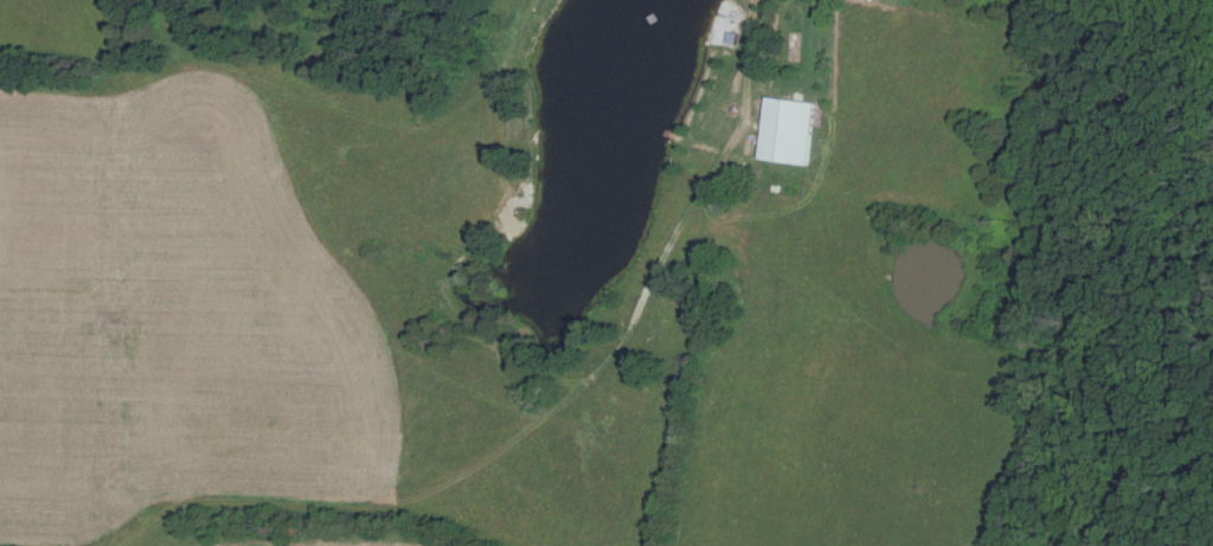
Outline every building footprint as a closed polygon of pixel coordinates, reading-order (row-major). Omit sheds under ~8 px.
[(765,99),(758,161),(807,167),(814,104),(765,99)]
